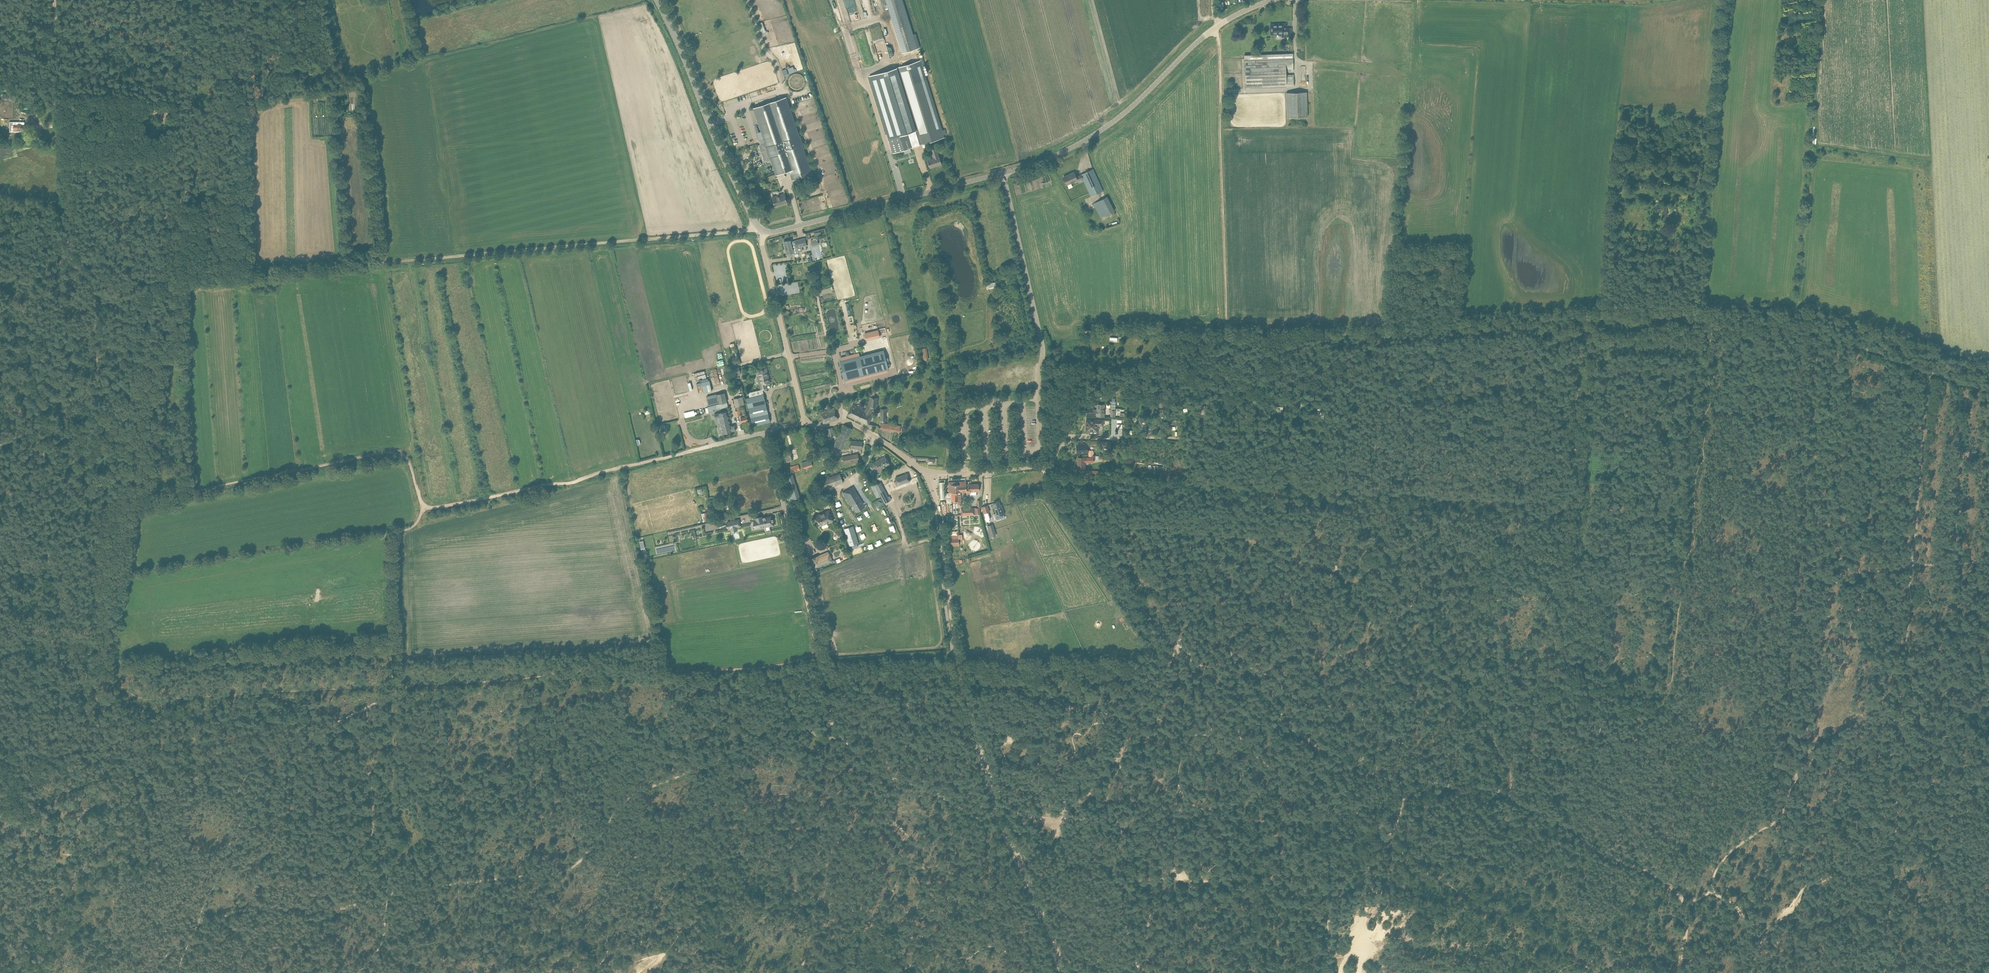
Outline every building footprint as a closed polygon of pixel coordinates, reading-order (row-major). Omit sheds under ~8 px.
[(917,49),(905,0),(888,0),(901,53),(917,49)] [(758,24),(762,33),(767,31),(763,22),(758,24)] [(1285,33),(1285,36),(1289,36),(1289,28),(1285,29),(1285,28),(1285,27),(1284,27),(1284,24),(1280,24),(1280,25),(1275,25),(1275,24),(1271,24),(1271,34),(1275,34),(1275,32),(1280,32),(1280,33),(1285,33)] [(1293,70),(1293,58),(1293,53),(1244,55),(1246,88),(1294,86),(1293,74),(1285,75),(1285,70),(1293,70)] [(896,68),(869,76),(883,119),(893,153),(944,137),(922,65),(924,64),(923,59),(896,68)] [(783,70),(784,75),(795,71),(794,67),(783,70)] [(1307,116),(1306,92),(1286,92),(1287,117),(1307,116)] [(799,135),(786,96),(753,108),(766,146),(765,146),(769,156),(769,155),(776,175),(789,170),(792,180),(812,173),(802,144),(803,144),(800,134),(799,135)] [(10,121),(9,125),(13,125),(13,131),(19,131),(24,132),(25,122),(20,121),(16,121),(13,121),(10,121)] [(941,164),(938,152),(939,152),(938,148),(937,149),(937,148),(930,150),(931,154),(932,153),(934,157),(928,159),(929,163),(930,168),(941,164)] [(1081,174),(1083,178),(1091,196),(1103,191),(1093,169),(1081,174)] [(1078,181),(1083,178),(1081,174),(1076,177),(1074,172),(1063,176),(1067,185),(1077,180),(1078,181)] [(772,197),(775,206),(787,203),(785,193),(780,195),(781,196),(773,198),(772,197)] [(1114,210),(1107,196),(1093,204),(1100,218),(1114,210)] [(790,240),(784,241),(787,253),(788,257),(795,256),(794,253),(798,253),(797,247),(806,245),(805,238),(795,240),(795,241),(791,242),(790,240)] [(867,340),(882,337),(880,329),(866,332),(867,340)] [(884,350),(840,361),(845,380),(889,369),(884,350)] [(739,367),(731,368),(733,377),(740,375),(740,372),(739,367)] [(766,368),(758,370),(755,371),(760,389),(748,392),(749,396),(746,397),(753,426),(770,422),(763,389),(767,388),(766,384),(770,383),(766,368)] [(904,375),(887,379),(888,383),(905,379),(904,375)] [(704,392),(711,391),(712,391),(710,384),(702,385),(704,392)] [(716,394),(718,402),(719,404),(727,402),(724,392),(717,394),(716,394)] [(713,403),(718,402),(716,394),(717,394),(716,393),(708,395),(711,404),(713,403)] [(743,396),(733,398),(735,407),(739,406),(745,405),(743,396)] [(873,416),(874,414),(871,413),(874,407),(877,407),(878,397),(868,396),(868,402),(867,406),(868,406),(866,410),(853,404),(852,406),(850,410),(848,414),(858,419),(858,420),(868,425),(871,420),(873,416)] [(728,406),(727,402),(719,404),(707,407),(709,411),(728,406)] [(1086,409),(1086,414),(1097,415),(1097,416),(1104,416),(1104,404),(1097,404),(1097,409),(1086,409)] [(838,418),(834,407),(820,413),(823,424),(838,418)] [(720,420),(729,418),(727,411),(714,414),(715,418),(719,417),(720,420)] [(1103,420),(1091,420),(1086,419),(1086,431),(1090,431),(1090,434),(1091,434),(1091,437),(1097,437),(1097,425),(1103,426),(1103,420)] [(730,423),(721,425),(723,433),(736,430),(735,425),(731,426),(730,423)] [(900,432),(900,427),(901,426),(881,423),(880,428),(900,432)] [(852,428),(844,425),(841,433),(840,432),(834,445),(843,449),(852,428)] [(834,433),(834,432),(832,427),(826,429),(828,437),(831,436),(830,434),(834,433)] [(1087,443),(1076,444),(1077,453),(1088,452),(1087,443)] [(789,451),(784,453),(787,462),(792,460),(789,451)] [(859,460),(858,454),(843,457),(844,463),(859,460)] [(876,465),(879,470),(889,464),(885,456),(875,462),(874,463),(875,465),(876,465)] [(1080,470),(1080,469),(1085,469),(1085,462),(1093,462),(1093,457),(1077,457),(1077,469),(1079,469),(1079,470),(1080,470)] [(812,465),(810,460),(802,462),(804,468),(812,465)] [(840,473),(837,473),(819,480),(822,489),(843,482),(840,473)] [(907,473),(895,477),(898,485),(910,481),(907,473)] [(961,492),(966,491),(966,484),(966,481),(949,482),(949,492),(951,492),(952,501),(961,501),(961,492)] [(881,482),(875,485),(884,503),(890,500),(888,496),(886,497),(880,487),(883,485),(881,482)] [(979,483),(966,484),(966,491),(966,494),(970,493),(970,491),(979,491),(979,483)] [(852,504),(854,507),(857,511),(865,507),(861,500),(860,500),(852,487),(842,493),(850,506),(852,504)] [(999,501),(993,503),(995,508),(996,512),(994,513),(995,518),(998,517),(997,516),(1004,514),(1003,509),(1001,504),(1000,505),(999,501)] [(818,526),(823,524),(834,519),(830,509),(814,516),(818,526)] [(710,512),(701,514),(703,522),(712,520),(710,512)] [(769,516),(765,517),(765,516),(764,517),(763,517),(763,518),(762,518),(762,517),(758,517),(756,518),(755,518),(755,519),(754,519),(755,521),(755,523),(756,528),(760,527),(761,527),(763,527),(763,526),(765,526),(767,525),(768,525),(769,525),(770,526),(774,525),(773,521),(773,519),(773,518),(772,519),(771,517),(771,516),(770,516),(769,516)] [(727,522),(729,528),(730,527),(731,530),(737,529),(737,527),(741,526),(741,524),(740,525),(739,519),(727,522)] [(853,526),(844,529),(849,546),(858,543),(853,526)] [(803,541),(798,542),(803,556),(808,555),(803,541)] [(819,555),(810,558),(815,569),(833,561),(829,552),(819,556),(819,555)]
